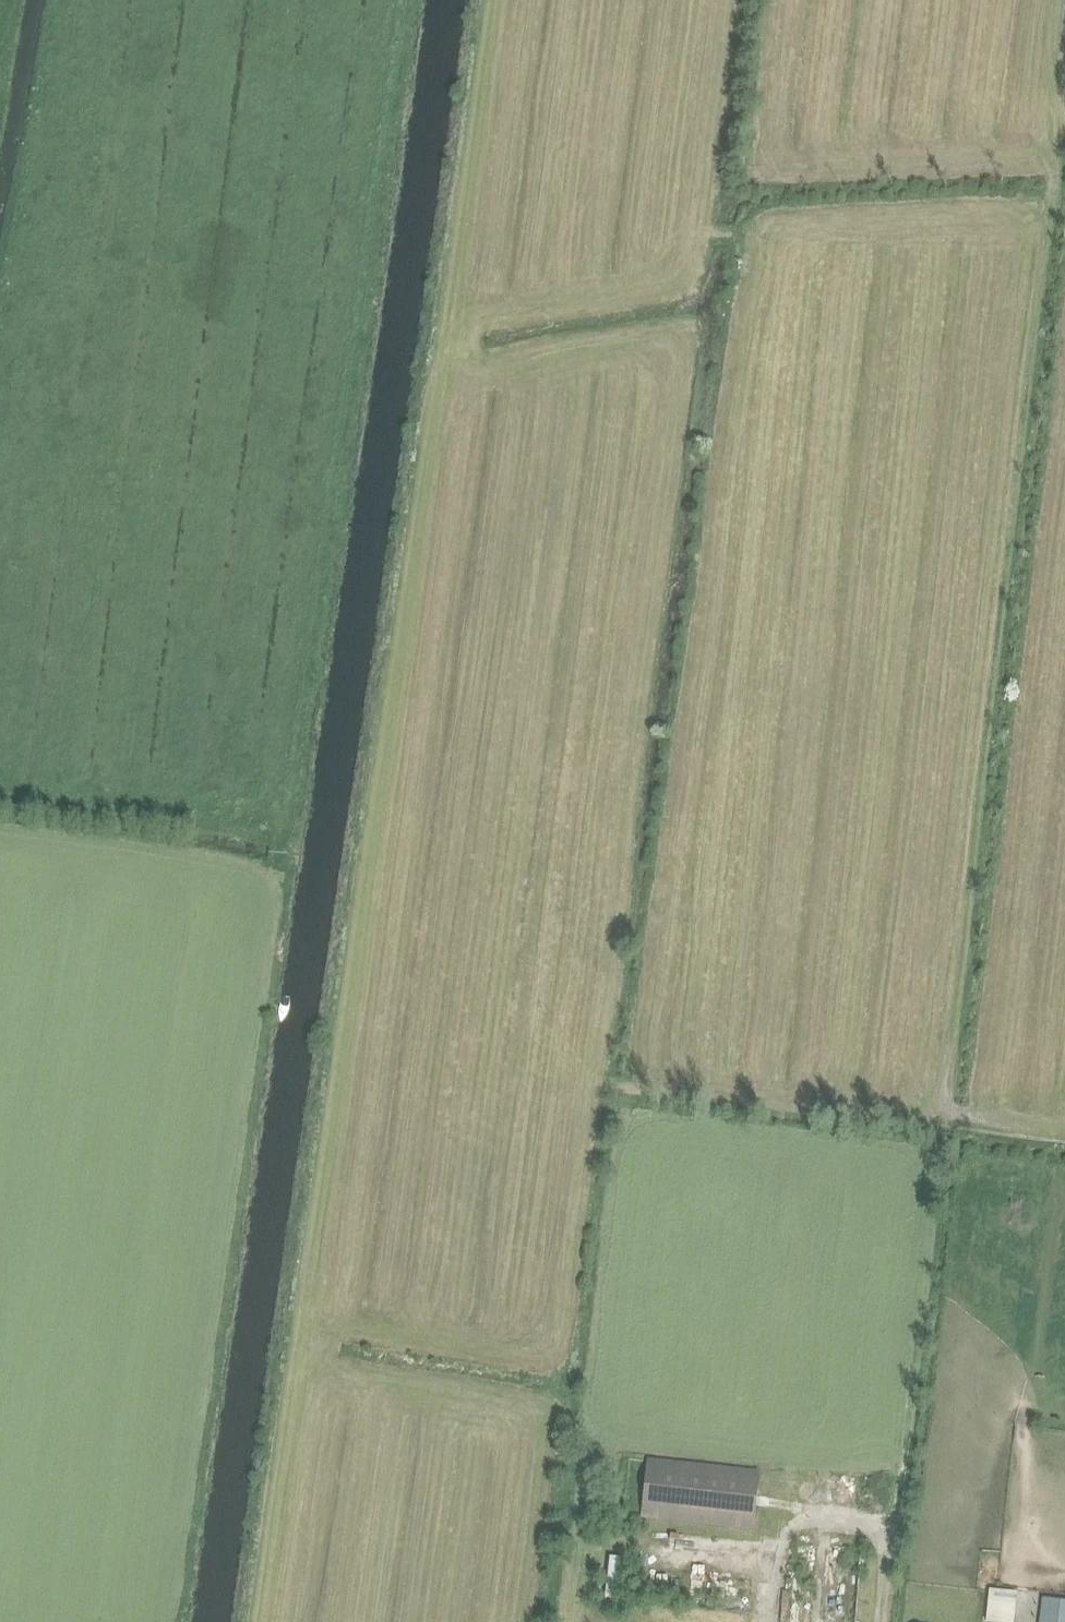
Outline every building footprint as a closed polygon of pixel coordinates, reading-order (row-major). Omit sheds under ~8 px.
[(640,1516),(753,1528),(759,1472),(646,1460),(640,1516)] [(1017,1592),(989,1590),(985,1621),(1014,1621),(1017,1592)] [(1046,1595),(1042,1621),(1064,1621),(1064,1598),(1046,1595)]
